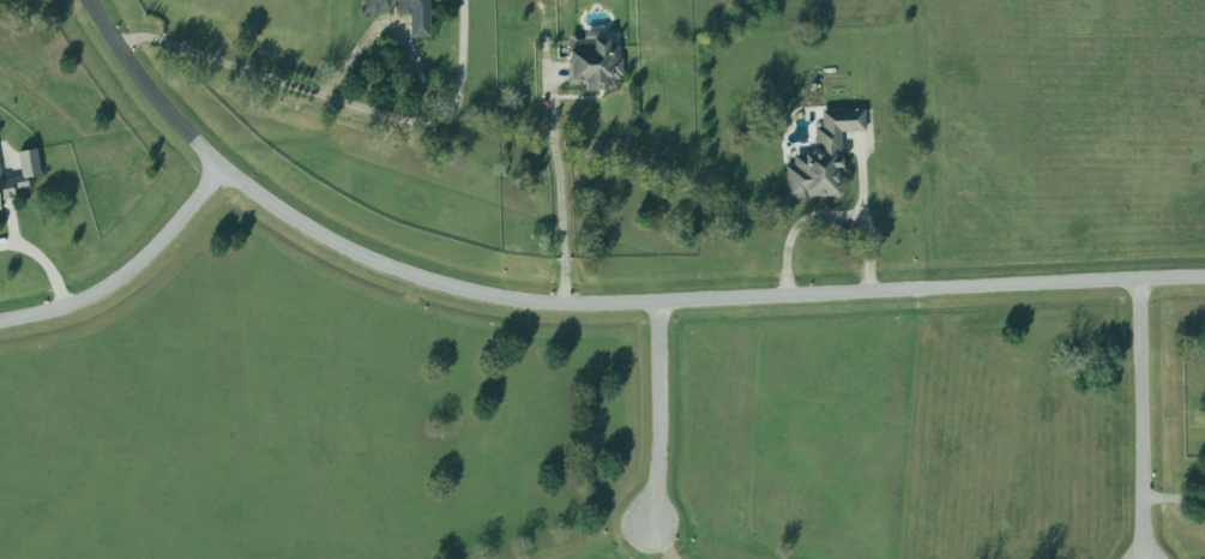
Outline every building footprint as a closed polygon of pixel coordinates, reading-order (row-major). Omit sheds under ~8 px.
[(364,16),(378,16),(378,11),(394,11),(394,16),(410,15),(410,39),(430,38),(429,0),(364,0),(364,16)] [(567,40),(569,86),(584,86),(584,91),(615,90),(615,79),(621,79),(620,46),(608,46),(608,39),(567,40)] [(786,200),(839,198),(838,169),(842,168),(841,133),(865,132),(864,110),(821,111),(822,128),(814,129),(815,152),(792,153),(793,166),(785,166),(786,200)] [(15,199),(14,190),(28,188),(27,178),(40,177),(36,150),(18,152),(21,177),(0,180),(0,201),(15,199)]
